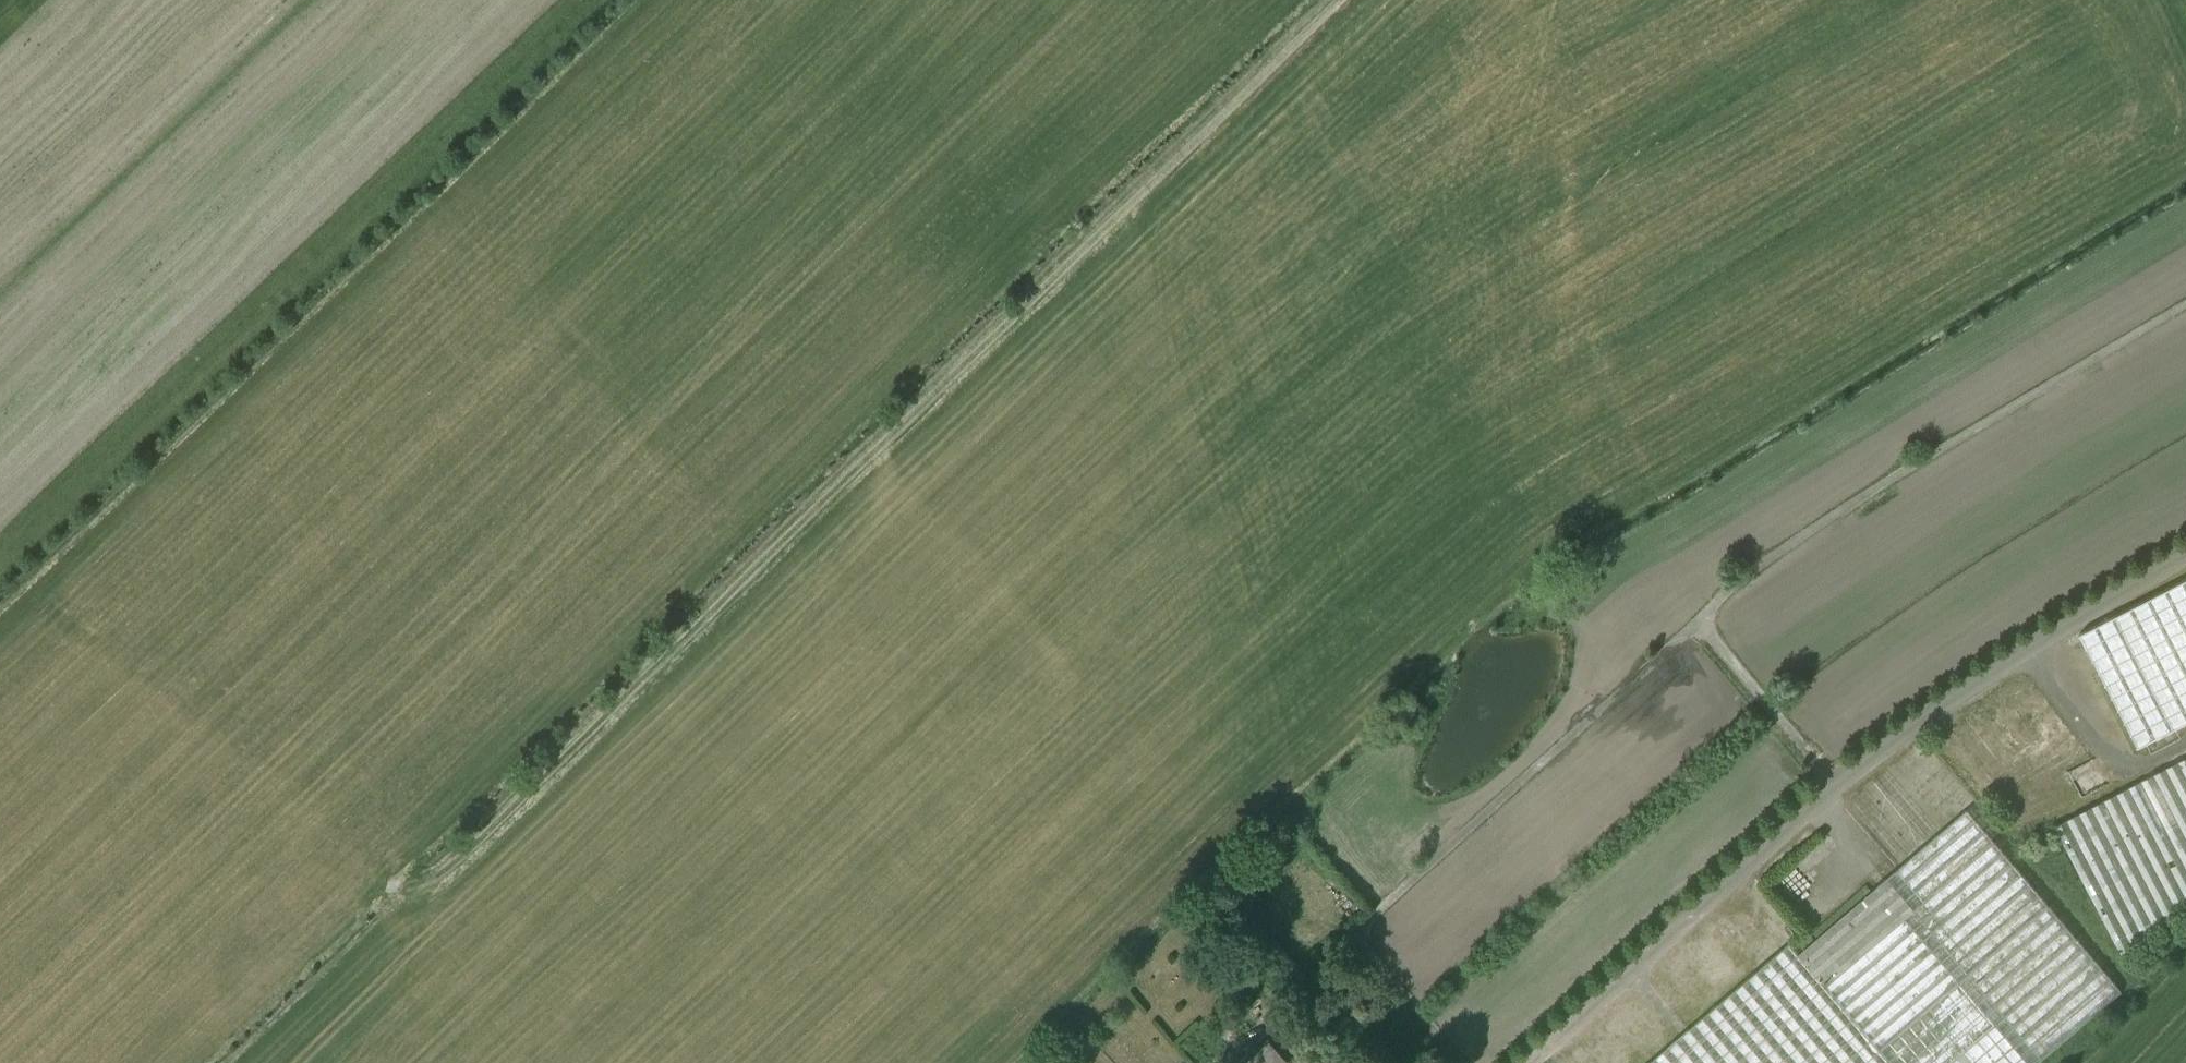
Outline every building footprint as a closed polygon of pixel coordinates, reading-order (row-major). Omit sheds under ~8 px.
[(2185,721),(2185,578),(2079,633),(2137,746),(2185,721)] [(2053,825),(2124,960),(2185,908),(2185,756),(2053,825)] [(1966,809),(1799,952),(1789,941),(1647,1062),(2035,1062),(2121,989),(1966,809)] [(1289,1060),(1268,1037),(1241,1062),(1285,1062),(1289,1060)]
